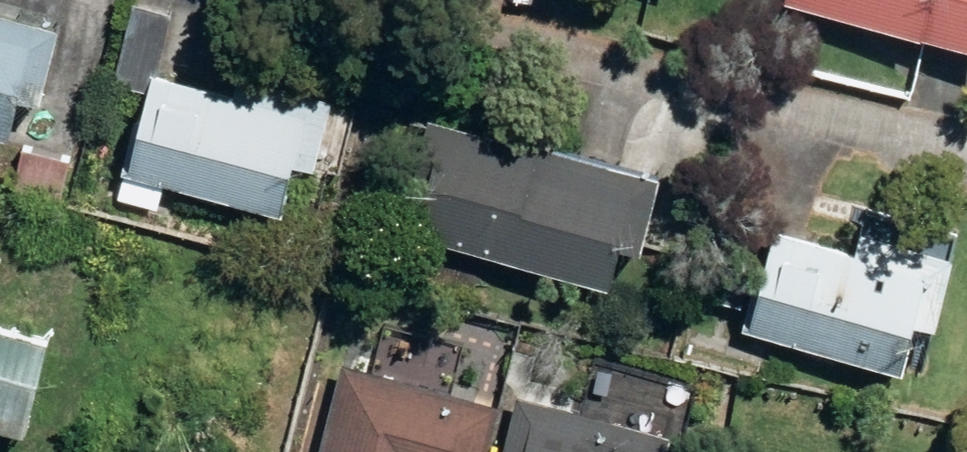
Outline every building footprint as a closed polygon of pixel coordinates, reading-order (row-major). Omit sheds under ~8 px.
[(966,45),(966,0),(786,0),(966,45)] [(114,170),(267,210),(280,160),(302,164),(321,94),(231,70),(224,91),(148,72),(164,11),(127,2),(107,80),(135,88),(114,170)] [(5,93),(26,98),(46,24),(0,12),(0,111),(5,93)] [(320,113),(328,122),(340,119),(344,108),(335,98),(323,101),(320,113)] [(390,225),(592,280),(603,241),(626,247),(646,173),(528,140),(526,145),(420,116),(390,225)] [(17,191),(63,197),(69,155),(24,148),(17,191)] [(736,326),(890,367),(916,268),(763,227),(736,326)] [(14,432),(37,337),(0,328),(0,428),(14,432)] [(489,402),(331,362),(308,451),(476,451),(489,402)] [(659,427),(509,392),(495,451),(653,451),(659,427)]
